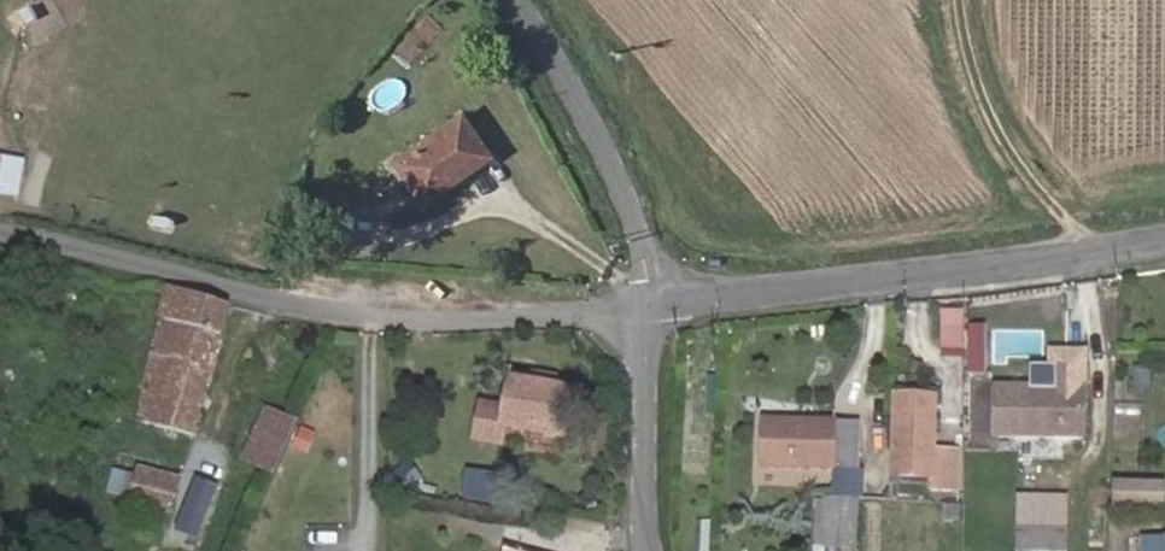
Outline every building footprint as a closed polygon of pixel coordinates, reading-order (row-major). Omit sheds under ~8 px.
[(393,165),(423,210),(486,165),(457,122),(393,165)] [(231,309),(172,293),(139,421),(194,440),(231,309)] [(963,357),(963,313),(940,312),(939,347),(963,357)] [(1135,366),(1132,389),(1150,391),(1152,368),(1135,366)] [(552,395),(554,385),(533,381),(531,391),(552,395)] [(531,391),(512,388),(506,416),(481,411),(475,445),(501,450),(504,434),(565,446),(573,399),(552,395),(531,391)] [(998,390),(998,436),(1082,438),(1082,392),(998,390)] [(894,396),(894,407),(934,408),(934,397),(894,396)] [(894,476),(933,477),(933,448),(934,408),(894,407),(894,476)] [(245,465),(278,479),(301,428),(266,412),(245,465)] [(767,467),(832,469),(856,470),(857,424),(770,422),(767,467)] [(933,448),(933,477),(933,490),(955,491),(955,448),(933,448)] [(832,469),(831,501),(855,502),(856,470),(832,469)] [(127,499),(132,474),(111,470),(106,495),(127,499)] [(176,495),(180,484),(142,471),(139,482),(176,495)] [(176,495),(139,482),(132,502),(169,515),(176,495)] [(1162,513),(1163,485),(1112,483),(1111,511),(1162,513)] [(1018,498),(1017,531),(1066,533),(1067,500),(1018,498)] [(812,500),(810,550),(824,550),(824,548),(855,549),(857,502),(855,502),(831,501),(812,500)] [(1017,532),(1017,550),(1028,550),(1066,550),(1066,533),(1017,532)] [(1143,539),(1143,550),(1164,550),(1164,540),(1143,539)]
